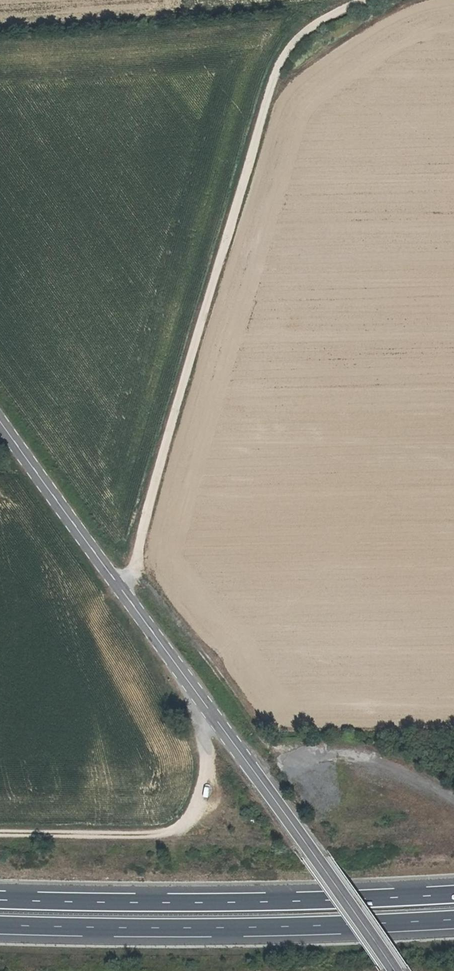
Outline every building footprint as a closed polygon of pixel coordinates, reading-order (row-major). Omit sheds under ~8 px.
[(213,787),(207,786),(204,799),(210,800),(213,787)]
